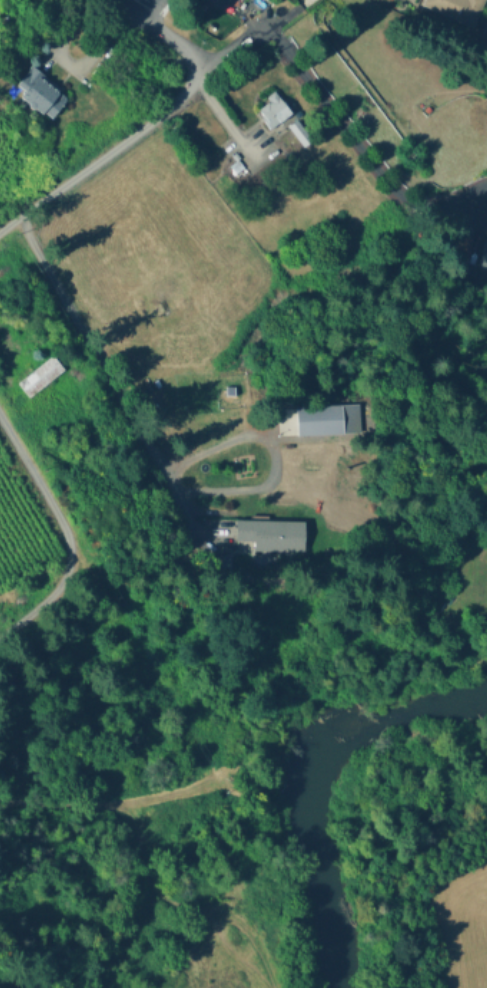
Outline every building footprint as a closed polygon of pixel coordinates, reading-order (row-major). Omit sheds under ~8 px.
[(224,11),(207,0),(231,0),(224,11)] [(200,7),(203,1),(210,4),(206,11),(200,7)] [(67,99),(52,118),(43,111),(42,113),(35,108),(32,108),(29,106),(29,103),(21,96),(25,91),(17,84),(31,65),(61,88),(59,91),(66,96),(65,98),(67,99)] [(275,90),(291,113),(270,128),(262,117),(264,115),(259,108),(269,101),(269,102),(271,101),(267,96),(275,90)] [(305,145),(304,146),(288,124),(296,118),(312,140),(305,145)] [(484,239),(486,240),(486,266),(479,264),(484,239)] [(62,368),(50,354),(14,381),(26,396),(62,368)] [(291,405),(356,402),(359,431),(295,436),(291,405)] [(303,521),(303,552),(253,550),(254,540),(235,540),(236,519),(303,521)]
